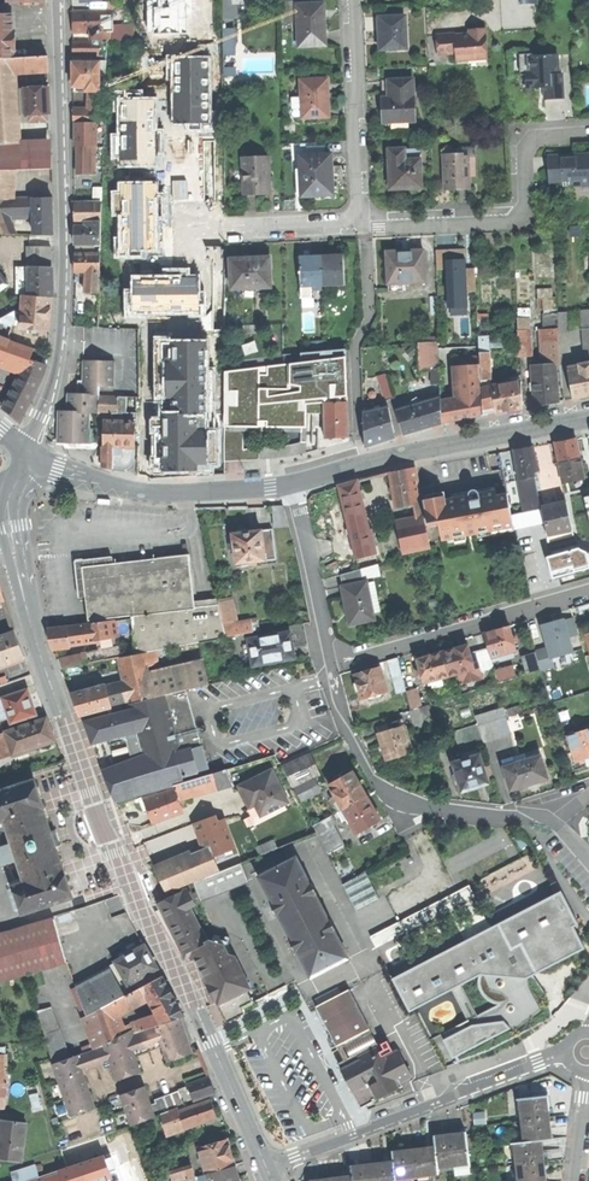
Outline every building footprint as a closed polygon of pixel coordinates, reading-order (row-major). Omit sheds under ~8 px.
[(300,46),(327,45),(326,24),(325,2),(298,3),(300,46)] [(165,11),(165,40),(194,40),(194,10),(185,11),(180,4),(177,4),(174,4),(174,11),(165,11)] [(93,31),(101,31),(101,10),(74,10),(74,20),(75,31),(93,31)] [(114,10),(101,10),(101,31),(104,31),(104,35),(110,35),(111,40),(135,40),(135,24),(114,24),(114,10)] [(13,32),(12,14),(0,14),(0,32),(13,32)] [(406,16),(380,18),(381,33),(381,49),(408,48),(406,16)] [(225,53),(236,53),(235,28),(224,28),(225,53)] [(456,34),(438,35),(439,54),(457,53),(458,60),(473,59),(488,58),(487,29),(479,29),(471,30),(471,33),(471,35),(456,36),(456,34)] [(105,40),(104,35),(104,31),(101,31),(93,31),(93,40),(105,40)] [(11,58),(13,58),(13,50),(13,32),(0,32),(0,59),(11,58)] [(90,56),(108,55),(108,40),(105,40),(93,40),(74,41),(74,49),(74,55),(90,54),(90,56)] [(555,99),(565,98),(563,74),(559,74),(558,55),(533,56),(533,54),(521,55),(522,75),(527,74),(528,88),(545,87),(546,99),(555,99)] [(13,58),(11,58),(12,73),(49,71),(48,56),(13,58)] [(17,142),(12,73),(11,58),(0,59),(0,143),(17,142)] [(91,86),(101,86),(101,61),(74,61),(74,73),(74,86),(84,86),(91,86)] [(19,87),(43,86),(42,75),(19,76),(19,87)] [(302,78),(303,117),(330,116),(330,105),(329,99),(329,80),(329,77),(302,78)] [(414,79),(383,80),(384,100),(385,122),(416,121),(414,79)] [(339,80),(329,80),(329,99),(339,99),(339,80)] [(99,108),(101,86),(91,86),(91,91),(89,109),(99,108)] [(25,88),(26,112),(28,112),(48,111),(50,111),(50,100),(49,87),(25,88)] [(293,118),(300,118),(298,96),(292,97),(293,118)] [(74,120),(99,120),(99,108),(89,109),(74,109),(74,120)] [(48,116),(48,111),(28,112),(28,117),(30,120),(46,119),(48,116)] [(76,145),(78,145),(97,145),(98,145),(98,122),(76,122),(76,133),(76,145)] [(78,173),(97,173),(97,145),(78,145),(78,173)] [(420,148),(390,149),(391,169),(392,188),(422,187),(420,148)] [(12,170),(53,168),(51,150),(0,152),(0,170),(12,170)] [(302,195),(334,194),(333,173),(332,153),(301,154),(302,195)] [(457,188),(470,188),(468,157),(458,158),(457,154),(445,155),(446,189),(457,188)] [(242,196),(272,195),(271,155),(241,156),(242,196)] [(549,156),(551,183),(563,182),(564,186),(588,185),(588,155),(568,156),(549,156)] [(2,199),(11,199),(12,170),(0,170),(0,199),(2,199)] [(7,215),(34,214),(33,198),(11,199),(2,199),(7,215)] [(34,235),(54,235),(53,216),(53,198),(33,198),(34,214),(34,235)] [(7,215),(2,199),(0,199),(0,234),(14,234),(7,215)] [(77,220),(92,220),(102,220),(102,202),(77,202),(77,211),(77,220)] [(75,243),(102,243),(102,220),(92,220),(92,225),(75,225),(75,234),(75,243)] [(468,292),(477,292),(475,268),(467,268),(465,249),(436,251),(438,296),(447,295),(448,308),(469,307),(468,292)] [(424,250),(388,251),(388,267),(389,283),(401,283),(426,282),(424,250)] [(87,270),(101,271),(101,253),(75,253),(75,261),(75,270),(87,270)] [(324,286),(346,285),(344,253),(327,254),(322,254),(324,286)] [(312,286),(324,286),(322,254),(315,255),(301,255),(302,287),(312,286)] [(231,259),(232,287),(242,287),(259,286),(271,286),(270,256),(255,257),(249,257),(249,258),(231,259)] [(479,263),(479,273),(488,273),(488,263),(479,263)] [(29,267),(30,295),(52,297),(52,283),(52,267),(29,267)] [(101,291),(101,271),(87,270),(87,291),(101,291)] [(401,291),(401,283),(389,283),(389,291),(401,291)] [(313,297),(312,286),(302,287),(303,298),(313,297)] [(23,295),(20,328),(49,331),(50,315),(52,297),(30,295),(23,295)] [(0,319),(0,322),(1,323),(13,326),(19,311),(16,310),(0,319)] [(558,313),(559,328),(559,332),(568,331),(567,312),(558,313)] [(546,329),(546,341),(559,340),(559,332),(559,328),(546,329)] [(521,357),(532,356),(530,331),(519,331),(521,357)] [(480,390),(481,415),(497,412),(505,410),(524,407),(521,381),(502,383),(493,384),(489,335),(477,336),(478,355),(480,390)] [(22,369),(27,371),(31,360),(34,349),(0,336),(0,361),(1,361),(22,369)] [(541,353),(542,366),(554,365),(561,365),(559,340),(546,341),(547,353),(541,353)] [(432,368),(441,367),(440,342),(419,342),(419,368),(432,368)] [(34,349),(31,360),(47,364),(49,354),(34,349)] [(480,390),(478,355),(456,356),(457,366),(451,366),(453,397),(440,398),(441,403),(443,423),(450,421),(481,415),(480,390)] [(325,438),(348,437),(347,356),(224,371),(224,412),(224,437),(224,441),(225,461),(268,459),(306,453),(307,413),(318,414),(324,413),(325,438)] [(79,380),(79,393),(99,393),(100,384),(115,384),(116,359),(85,357),(84,380),(79,380)] [(31,360),(27,371),(43,378),(47,364),(31,360)] [(569,371),(588,368),(588,362),(568,366),(569,371)] [(547,403),(558,400),(554,365),(542,366),(533,367),(537,405),(547,403)] [(441,383),(441,367),(432,368),(432,384),(441,383)] [(574,398),(588,395),(588,368),(569,371),(574,398)] [(27,371),(22,369),(3,408),(21,423),(43,378),(27,371)] [(140,420),(155,420),(155,374),(140,374),(140,420)] [(386,400),(394,397),(387,374),(379,377),(386,400)] [(74,441),(90,441),(90,411),(99,411),(99,395),(99,393),(79,393),(69,393),(69,410),(59,410),(59,441),(74,441)] [(118,395),(99,395),(99,411),(118,411),(118,395)] [(398,411),(404,433),(425,427),(443,423),(441,403),(440,398),(398,411)] [(396,436),(389,407),(364,413),(366,447),(380,442),(396,436)] [(124,411),(124,420),(136,420),(136,421),(138,421),(138,411),(124,411)] [(124,420),(105,420),(104,465),(109,466),(115,466),(115,464),(116,453),(123,452),(123,446),(136,444),(136,421),(136,420),(124,420)] [(165,434),(139,434),(139,461),(149,461),(149,474),(159,474),(173,474),(173,450),(165,450),(165,434)] [(564,441),(555,443),(558,462),(580,458),(576,439),(564,441)] [(135,451),(136,444),(123,446),(123,452),(135,451)] [(521,449),(512,451),(518,480),(520,480),(535,477),(534,472),(537,472),(532,447),(521,449)] [(135,461),(135,451),(123,452),(116,453),(115,464),(127,466),(130,466),(132,464),(134,461),(135,461)] [(582,468),(580,458),(558,462),(562,482),(584,478),(582,468)] [(403,470),(391,472),(397,507),(414,504),(422,503),(415,468),(403,470)] [(537,488),(535,477),(520,480),(522,491),(537,488)] [(358,481),(355,482),(367,531),(370,530),(358,481)] [(355,482),(339,486),(351,536),(357,534),(356,534),(367,531),(355,482)] [(549,542),(547,536),(541,507),(537,488),(522,491),(507,494),(513,526),(518,551),(549,542)] [(443,540),(513,526),(507,494),(496,496),(495,491),(479,494),(478,493),(477,491),(475,490),(473,490),(471,491),(469,493),(468,495),(468,496),(455,499),(425,505),(429,528),(440,526),(443,540)] [(553,504),(541,507),(547,536),(572,530),(566,501),(553,504)] [(414,504),(417,520),(424,519),(422,503),(414,504)] [(417,520),(396,525),(403,554),(431,547),(424,519),(417,520)] [(432,542),(443,540),(440,526),(429,528),(432,542)] [(233,534),(237,564),(267,560),(263,530),(255,531),(249,532),(249,531),(247,529),(240,530),(238,532),(239,533),(233,534)] [(273,529),(263,530),(267,560),(277,558),(273,529)] [(550,574),(588,569),(588,547),(547,553),(550,574)] [(131,616),(138,654),(147,653),(154,651),(226,638),(224,628),(220,604),(197,606),(190,553),(159,557),(159,558),(151,559),(144,560),(144,559),(114,562),(114,564),(84,567),(87,592),(88,597),(86,597),(89,621),(131,616)] [(379,566),(362,570),(364,579),(381,575),(379,566)] [(341,574),(344,586),(365,582),(364,579),(362,570),(341,574)] [(344,586),(343,587),(345,599),(347,609),(349,609),(352,625),(376,620),(368,581),(365,582),(344,586)] [(232,602),(220,604),(224,628),(226,628),(236,626),(232,602)] [(557,612),(547,615),(550,626),(555,641),(568,637),(579,634),(571,608),(557,612)] [(94,642),(114,638),(112,624),(112,621),(67,627),(70,646),(94,642)] [(116,647),(118,658),(119,658),(136,655),(131,621),(112,624),(114,638),(116,647)] [(252,623),(236,626),(226,628),(228,638),(254,633),(252,623)] [(484,633),(488,648),(491,657),(498,655),(511,651),(516,650),(514,643),(513,637),(510,626),(496,630),(484,633)] [(549,646),(555,644),(555,641),(550,626),(546,627),(543,628),(549,646)] [(70,648),(70,646),(67,627),(49,630),(51,638),(52,644),(54,650),(70,648)] [(26,656),(21,644),(17,632),(0,638),(0,665),(26,656)] [(290,632),(249,639),(250,644),(244,645),(245,656),(252,655),(254,666),(295,658),(293,645),(290,632)] [(570,643),(568,637),(555,641),(555,644),(556,647),(570,643)] [(454,648),(443,651),(450,676),(459,673),(475,669),(471,654),(471,653),(468,644),(454,648)] [(88,664),(104,661),(118,658),(116,647),(83,656),(83,657),(59,662),(62,669),(88,664)] [(475,653),(471,654),(475,669),(459,673),(461,680),(465,683),(479,679),(482,674),(481,671),(494,667),(491,657),(488,648),(474,651),(475,653)] [(154,651),(147,653),(149,666),(157,665),(154,651)] [(429,655),(417,658),(420,669),(422,675),(424,683),(432,681),(443,678),(450,676),(443,651),(429,655)] [(548,651),(537,655),(541,670),(552,666),(548,651)] [(523,656),(529,674),(541,670),(537,655),(536,652),(523,656)] [(557,666),(576,662),(574,652),(555,656),(557,666)] [(129,704),(134,703),(156,698),(152,680),(149,666),(147,653),(138,654),(136,655),(119,658),(122,670),(125,685),(129,704)] [(390,659),(393,671),(402,669),(399,657),(390,659)] [(107,672),(122,670),(119,658),(118,658),(104,661),(107,672)] [(90,673),(88,664),(62,669),(65,678),(90,673)] [(152,680),(156,698),(186,691),(209,685),(205,666),(152,680)] [(495,671),(498,683),(517,677),(513,666),(495,671)] [(367,671),(355,674),(363,699),(373,696),(382,693),(388,692),(381,667),(367,671)] [(402,669),(393,671),(399,693),(407,691),(402,669)] [(112,708),(129,704),(125,685),(107,690),(112,708)] [(81,716),(112,708),(107,690),(106,686),(72,695),(77,707),(81,716)] [(11,717),(13,723),(39,714),(34,701),(30,688),(4,697),(5,702),(11,717)] [(408,693),(413,710),(420,708),(422,707),(417,690),(408,693)] [(134,703),(135,709),(148,706),(161,752),(170,786),(178,784),(182,783),(180,776),(183,776),(186,775),(207,769),(186,691),(156,698),(134,703)] [(11,717),(5,702),(0,704),(0,721),(11,717)] [(136,732),(143,756),(161,752),(148,706),(135,709),(131,710),(136,732)] [(110,710),(112,716),(123,713),(122,707),(110,710)] [(411,711),(416,725),(424,722),(420,708),(413,710),(411,711)] [(128,734),(136,732),(131,710),(123,713),(128,734)] [(476,717),(478,724),(479,726),(497,720),(494,711),(476,717)] [(93,743),(113,738),(128,734),(123,713),(112,716),(85,722),(93,743)] [(6,731),(15,755),(57,740),(53,730),(48,716),(6,731)] [(506,717),(497,720),(502,736),(511,733),(506,717)] [(401,756),(413,752),(404,725),(399,726),(397,720),(388,723),(390,730),(379,733),(388,760),(401,756)] [(497,720),(479,726),(484,741),(502,736),(497,720)] [(455,731),(462,754),(477,749),(479,754),(480,754),(487,752),(484,741),(479,726),(478,724),(455,731)] [(567,735),(572,752),(575,762),(585,759),(588,765),(588,728),(567,735)] [(15,755),(6,731),(0,734),(0,760),(15,755)] [(127,740),(135,760),(143,756),(136,732),(128,734),(113,738),(114,743),(127,740)] [(477,749),(462,754),(464,759),(453,762),(462,791),(475,787),(489,782),(480,754),(479,754),(477,749)] [(116,802),(170,786),(161,752),(143,756),(135,760),(104,772),(110,787),(116,802)] [(573,770),(588,765),(585,759),(575,762),(572,752),(568,753),(573,770)] [(284,766),(294,787),(320,775),(310,754),(284,766)] [(501,762),(511,792),(523,788),(532,785),(532,784),(547,779),(540,756),(515,764),(513,758),(501,762)] [(219,789),(232,786),(227,770),(210,775),(201,778),(205,792),(219,788),(219,789)] [(273,770),(240,786),(245,798),(251,808),(256,805),(261,816),(289,803),(273,770)] [(338,800),(343,809),(367,796),(361,785),(353,771),(343,777),(340,773),(334,777),(336,781),(330,785),(338,800)] [(182,799),(205,792),(201,778),(182,783),(178,784),(182,799)] [(6,819),(14,842),(0,847),(0,853),(3,862),(19,857),(27,881),(15,885),(24,913),(74,897),(65,869),(63,869),(52,835),(43,807),(44,807),(35,779),(0,790),(0,821),(6,819)] [(152,816),(154,822),(183,811),(175,789),(162,794),(146,800),(150,811),(152,816)] [(144,813),(150,811),(146,800),(162,794),(161,790),(138,798),(144,813)] [(367,796),(343,809),(349,818),(357,834),(364,830),(366,834),(373,830),(371,826),(381,821),(373,808),(367,796)] [(333,803),(338,813),(343,809),(338,800),(333,803)] [(343,822),(349,818),(343,809),(338,813),(343,822)] [(202,846),(204,850),(210,847),(214,857),(236,848),(225,819),(218,822),(215,816),(199,822),(205,838),(203,839),(200,840),(201,842),(202,846)] [(314,826),(319,836),(333,828),(333,827),(334,820),(332,816),(314,826)] [(319,836),(327,852),(342,844),(333,828),(319,836)] [(204,850),(191,855),(201,878),(220,870),(214,857),(210,847),(204,850)] [(156,869),(166,892),(186,884),(201,878),(191,855),(156,869)] [(481,877),(488,893),(537,871),(530,855),(481,877)] [(296,857),(259,877),(273,904),(272,905),(277,915),(279,914),(292,940),(290,941),(296,952),(298,951),(311,977),(326,970),(338,964),(349,958),(336,932),(337,931),(331,919),(330,920),(317,896),(318,895),(312,883),(310,883),(296,857)] [(242,864),(214,875),(222,892),(250,880),(242,864)] [(368,872),(344,882),(356,910),(380,900),(368,872)] [(193,884),(201,901),(222,892),(214,875),(193,884)] [(188,890),(186,884),(166,892),(168,899),(183,892),(188,890)] [(392,977),(411,1010),(454,988),(471,1020),(444,1036),(455,1056),(514,1028),(518,1030),(545,1009),(533,987),(531,977),(586,947),(576,925),(580,923),(563,889),(392,977)] [(195,905),(188,890),(183,892),(190,907),(195,905)] [(183,956),(193,951),(208,944),(207,942),(201,930),(190,907),(183,892),(168,899),(159,904),(171,930),(183,956)] [(68,962),(62,941),(55,918),(0,934),(0,981),(68,962)] [(402,920),(371,935),(376,947),(408,932),(402,920)] [(204,929),(201,930),(207,942),(209,940),(204,929)] [(193,951),(206,981),(224,973),(226,977),(242,970),(235,955),(228,954),(222,947),(209,940),(207,942),(208,944),(193,951)] [(125,951),(127,955),(143,946),(141,942),(125,951)] [(117,961),(119,965),(134,991),(138,988),(163,974),(155,960),(146,944),(143,946),(127,955),(117,961)] [(76,983),(77,987),(78,988),(119,965),(117,961),(76,983)] [(340,968),(338,964),(326,970),(328,974),(340,968)] [(85,1017),(95,1042),(97,1048),(125,1033),(119,1016),(145,1001),(138,988),(134,991),(119,965),(78,988),(77,987),(73,988),(85,1017)] [(213,995),(218,1005),(230,1000),(228,998),(231,992),(233,991),(232,990),(248,983),(242,970),(226,977),(224,973),(206,981),(213,995)] [(163,974),(138,988),(145,1001),(150,999),(159,1014),(159,1015),(180,1004),(171,988),(163,974)] [(233,1020),(245,1015),(241,1008),(252,1002),(247,991),(251,989),(248,983),(232,990),(233,991),(235,997),(230,1000),(218,1005),(224,1017),(233,1020)] [(334,1040),(337,1046),(371,1029),(350,989),(316,1007),(331,1035),(330,1039),(334,1040)] [(186,1016),(180,1004),(159,1015),(159,1014),(135,1027),(135,1028),(125,1033),(97,1048),(85,1052),(72,1057),(55,1063),(72,1113),(92,1106),(90,1101),(94,1100),(90,1087),(88,1088),(86,1084),(88,1083),(84,1071),(81,1072),(79,1067),(83,1066),(89,1064),(90,1067),(105,1061),(104,1059),(111,1057),(115,1055),(116,1060),(112,1062),(118,1079),(142,1070),(136,1053),(132,1055),(131,1049),(134,1048),(141,1046),(142,1049),(157,1043),(156,1040),(162,1038),(166,1037),(168,1042),(164,1043),(170,1061),(194,1052),(189,1038),(187,1032),(184,1033),(183,1029),(185,1028),(182,1017),(186,1016)] [(39,1009),(55,1063),(72,1057),(52,1006),(39,1009)] [(338,1063),(340,1066),(376,1048),(379,1046),(371,1029),(337,1046),(344,1060),(338,1063)] [(84,1046),(85,1052),(97,1048),(95,1042),(84,1046)] [(379,1046),(376,1048),(382,1059),(385,1057),(379,1046)] [(376,1048),(340,1066),(355,1094),(358,1093),(360,1097),(368,1100),(373,1098),(375,1101),(388,1094),(403,1086),(401,1082),(412,1077),(398,1050),(385,1057),(382,1059),(376,1048)] [(0,1054),(0,1069),(8,1068),(8,1054),(0,1054)] [(0,1069),(0,1082),(9,1081),(8,1068),(0,1069)] [(190,1084),(191,1088),(196,1101),(217,1093),(214,1085),(211,1076),(190,1084)] [(0,1082),(0,1107),(5,1107),(9,1081),(0,1082)] [(132,1124),(147,1118),(156,1115),(152,1103),(145,1085),(131,1090),(123,1093),(122,1094),(132,1124)] [(180,1089),(180,1090),(186,1104),(196,1101),(191,1088),(188,1089),(187,1086),(180,1089)] [(157,1102),(152,1103),(156,1115),(162,1113),(186,1104),(180,1090),(155,1098),(157,1102)] [(361,1108),(375,1101),(373,1098),(368,1100),(360,1097),(358,1093),(355,1094),(361,1108)] [(520,1097),(525,1141),(542,1139),(553,1138),(552,1127),(549,1107),(548,1094),(520,1097)] [(517,1098),(522,1142),(525,1141),(520,1097),(517,1098)] [(211,1099),(178,1111),(182,1130),(218,1117),(215,1109),(211,1099)] [(168,1134),(182,1130),(178,1111),(178,1109),(163,1115),(165,1123),(168,1134)] [(150,1128),(165,1123),(163,1115),(162,1113),(156,1115),(147,1118),(150,1128)] [(0,1135),(0,1157),(9,1158),(23,1160),(28,1121),(3,1118),(2,1118),(2,1121),(0,1135)] [(436,1135),(437,1145),(439,1167),(472,1163),(468,1132),(451,1134),(436,1135)] [(61,1148),(68,1167),(77,1164),(110,1153),(106,1133),(61,1148)] [(200,1146),(208,1172),(236,1164),(233,1151),(229,1138),(200,1146)] [(519,1180),(547,1180),(546,1171),(544,1149),(542,1139),(525,1141),(522,1142),(515,1143),(519,1180)] [(516,1180),(519,1180),(515,1143),(511,1143),(516,1180)] [(395,1161),(397,1178),(440,1173),(440,1170),(439,1167),(437,1145),(424,1147),(405,1149),(394,1150),(395,1161)] [(110,1153),(77,1164),(80,1180),(116,1180),(110,1153)] [(395,1161),(384,1162),(364,1164),(352,1166),(353,1175),(354,1180),(398,1180),(397,1180),(397,1178),(395,1161)] [(77,1164),(68,1167),(26,1180),(80,1180),(77,1164)] [(236,1164),(208,1172),(211,1180),(241,1180),(236,1164)] [(15,1180),(16,1180),(22,1180),(39,1175),(38,1170),(36,1165),(13,1173),(15,1180)] [(174,1180),(178,1180),(196,1175),(193,1166),(171,1173),(174,1180)] [(208,1172),(199,1175),(201,1180),(211,1180),(208,1172)]
